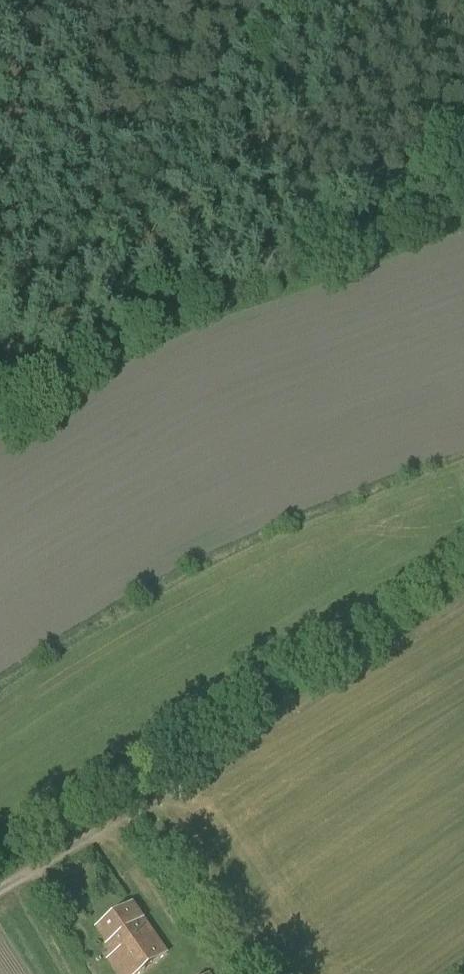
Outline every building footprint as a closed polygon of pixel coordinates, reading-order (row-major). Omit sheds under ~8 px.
[(128,973),(138,973),(167,954),(133,904),(98,928),(109,943),(107,944),(115,955),(107,960),(111,965),(119,960),(128,973)]
